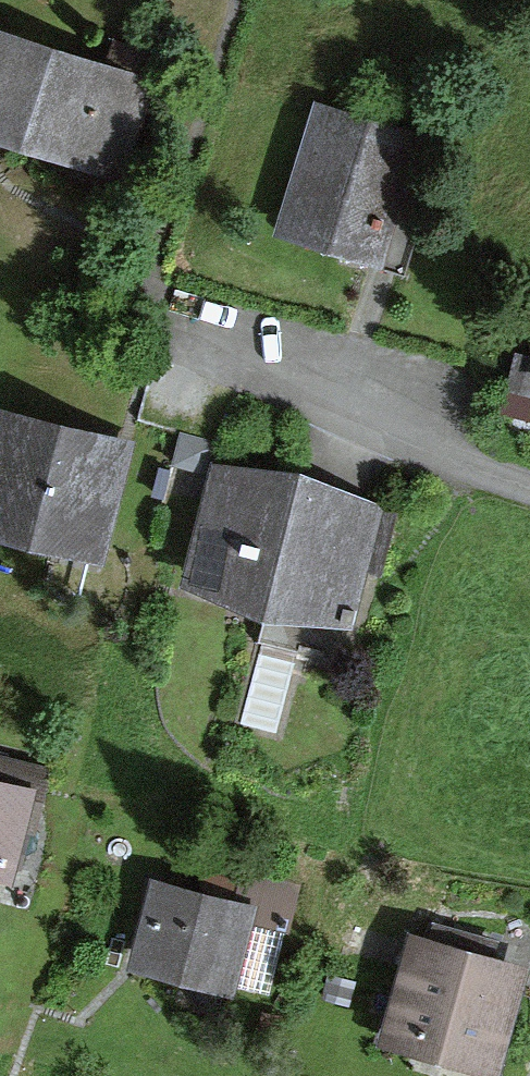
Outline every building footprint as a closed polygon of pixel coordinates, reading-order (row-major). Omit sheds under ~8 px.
[(53,47),(0,30),(0,128),(23,136),(53,47)] [(103,161),(132,72),(53,47),(23,136),(103,161)] [(280,227),(378,254),(410,133),(313,107),(280,227)] [(96,559),(127,442),(0,408),(0,534),(96,559)] [(228,465),(198,584),(346,621),(376,502),(228,465)] [(36,773),(0,764),(0,860),(14,863),(36,773)] [(125,973),(224,998),(246,911),(146,886),(125,973)] [(382,1037),(496,1071),(526,972),(411,938),(382,1037)]
